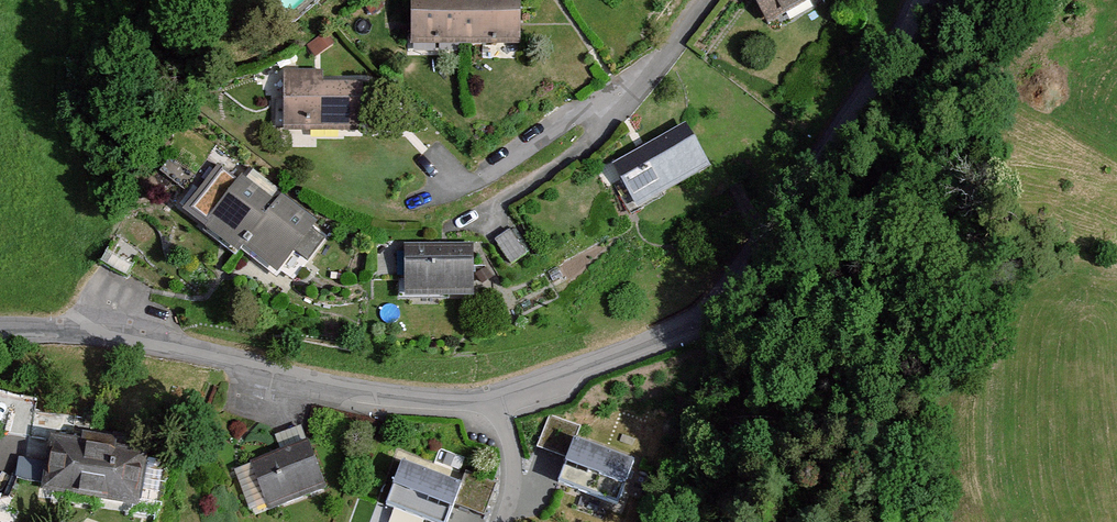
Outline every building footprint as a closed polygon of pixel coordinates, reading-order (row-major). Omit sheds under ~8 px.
[(767,17),(796,0),(756,0),(767,17)] [(531,15),(422,11),(420,66),(529,69),(531,15)] [(321,72),(283,71),(282,126),(362,127),(363,83),(321,83),(321,72)] [(685,125),(613,164),(637,207),(709,168),(685,125)] [(259,177),(220,223),(273,268),(291,247),(306,260),(327,235),(259,177)] [(510,232),(496,241),(510,263),(524,255),(510,232)] [(473,246),(405,247),(406,298),(473,297),(473,246)] [(538,447),(570,459),(578,439),(583,427),(551,415),(538,447)] [(245,462),(263,511),(324,488),(300,425),(271,436),(277,450),(245,462)] [(37,435),(26,489),(121,509),(133,455),(37,435)] [(570,459),(559,487),(622,511),(641,463),(578,439),(570,459)] [(379,501),(432,521),(445,521),(452,504),(465,472),(400,446),(379,501)] [(465,472),(452,504),(483,516),(496,484),(465,472)]
